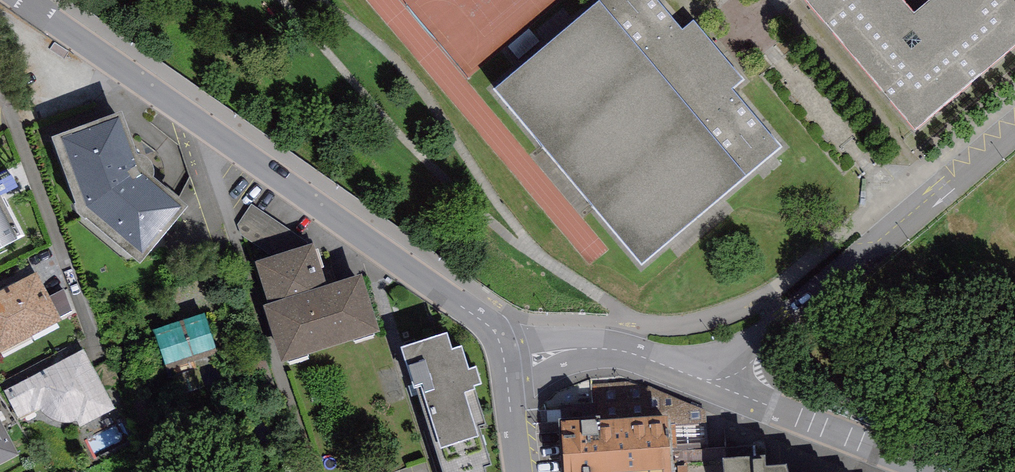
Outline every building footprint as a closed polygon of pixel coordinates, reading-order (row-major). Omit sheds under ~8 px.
[(645,263),(783,148),(659,0),(610,0),(501,91),(645,263)] [(1014,48),(1014,4),(1012,0),(935,0),(913,17),(899,0),(807,0),(915,130),(1014,48)] [(122,116),(51,142),(79,220),(140,269),(187,212),(154,183),(154,178),(154,173),(152,168),(150,165),(146,162),(140,160),(137,159),(122,116)] [(23,239),(0,196),(0,251),(23,239)] [(258,203),(243,224),(275,246),(290,225),(258,203)] [(313,247),(256,265),(269,309),(264,310),(282,367),(380,336),(362,278),(326,289),(313,247)] [(0,293),(0,352),(60,321),(37,275),(0,293)] [(204,317),(153,334),(166,374),(218,357),(204,317)] [(443,471),(487,471),(491,471),(479,431),(486,429),(476,397),(474,392),(482,389),(477,372),(469,375),(462,352),(452,355),(447,339),(401,353),(414,393),(418,392),(443,471)] [(84,352),(4,393),(17,420),(39,410),(42,413),(48,418),(54,421),(60,423),(66,424),(71,424),(77,422),(80,429),(116,410),(84,352)] [(560,422),(563,471),(629,471),(626,425),(596,427),(596,420),(560,422)] [(19,459),(0,421),(0,468),(19,459)] [(626,425),(629,471),(672,471),(670,448),(666,448),(665,422),(626,425)] [(724,465),(724,471),(766,471),(765,462),(724,465)]
